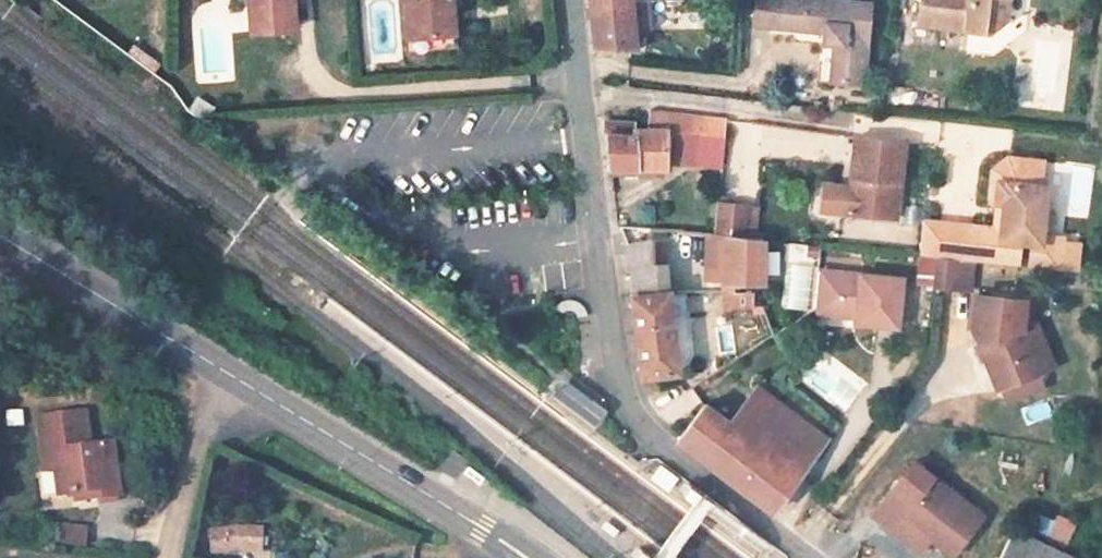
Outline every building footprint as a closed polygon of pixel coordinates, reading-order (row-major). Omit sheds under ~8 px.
[(291,0),(248,0),(251,30),(293,28),(291,0)] [(408,37),(440,33),(438,7),(450,6),(449,0),(405,0),(408,37)] [(630,0),(590,4),(594,44),(634,50),(630,0)] [(830,81),(862,83),(869,3),(834,0),(756,0),(754,26),(824,32),(823,43),(833,45),(830,81)] [(985,32),(1003,20),(1005,0),(921,0),(918,24),(985,32)] [(453,48),(450,6),(438,7),(440,33),(408,37),(409,52),(453,48)] [(725,120),(650,109),(647,129),(665,129),(665,131),(724,138),(725,120)] [(840,165),(844,136),(737,120),(726,192),(753,196),(760,153),(840,165)] [(664,168),(664,165),(665,131),(665,129),(647,129),(635,128),(634,122),(603,121),(609,169),(664,168)] [(724,138),(665,131),(664,165),(721,169),(724,138)] [(905,142),(856,137),(851,177),(855,177),(853,194),(849,194),(847,212),(896,218),(905,142)] [(1000,174),(998,182),(1034,186),(1035,178),(1026,168),(1010,166),(1000,174)] [(976,227),(923,221),(919,256),(936,258),(958,260),(1017,267),(1020,243),(1032,243),(1030,268),(1075,273),(1078,248),(1061,246),(1061,239),(1043,237),(1043,230),(1046,208),(1048,187),(1034,186),(998,182),(996,204),(1004,205),(1002,230),(1001,239),(975,237),(976,227)] [(847,212),(849,194),(834,192),(832,211),(847,212)] [(747,204),(719,202),(717,234),(726,235),(745,237),(747,204)] [(757,205),(747,204),(745,237),(754,238),(757,205)] [(1048,209),(1046,208),(1043,230),(1046,230),(1052,224),(1053,216),(1048,209)] [(1002,230),(976,227),(975,237),(1001,239),(1002,230)] [(745,237),(726,235),(726,282),(762,283),(763,239),(754,238),(745,237)] [(630,269),(651,267),(650,242),(626,245),(630,269)] [(958,260),(936,258),(933,284),(955,287),(958,260)] [(635,294),(667,290),(665,265),(651,267),(630,269),(635,294)] [(903,278),(819,269),(815,311),(835,313),(835,314),(856,316),(855,322),(897,327),(903,278)] [(675,373),(667,290),(635,294),(629,295),(639,378),(675,373)] [(1026,299),(977,292),(974,329),(997,380),(999,379),(1039,360),(1024,324),(1026,299)] [(1034,320),(1024,324),(1039,360),(1049,356),(1034,320)] [(1046,374),(1039,360),(999,379),(1006,394),(1046,374)] [(757,386),(729,423),(798,474),(825,438),(757,386)] [(552,401),(587,426),(598,413),(564,387),(552,401)] [(798,474),(729,423),(706,406),(678,441),(771,512),(798,474)] [(89,414),(43,419),(46,454),(57,452),(58,470),(61,495),(77,494),(95,493),(95,498),(120,496),(115,442),(91,444),(89,414)] [(57,452),(46,454),(47,471),(58,470),(57,452)] [(981,517),(912,463),(872,516),(891,530),(901,517),(929,539),(951,556),(981,517)] [(657,466),(647,480),(665,493),(675,479),(657,466)] [(1042,534),(1063,544),(1073,523),(1052,513),(1042,534)] [(901,517),(891,530),(919,552),(929,539),(901,517)] [(606,521),(599,530),(613,540),(620,531),(606,521)] [(203,527),(204,556),(259,553),(257,524),(203,527)] [(60,529),(49,528),(47,546),(59,547),(60,529)] [(1013,528),(999,557),(1075,557),(1013,528)] [(82,531),(60,529),(59,547),(80,549),(82,531)]
